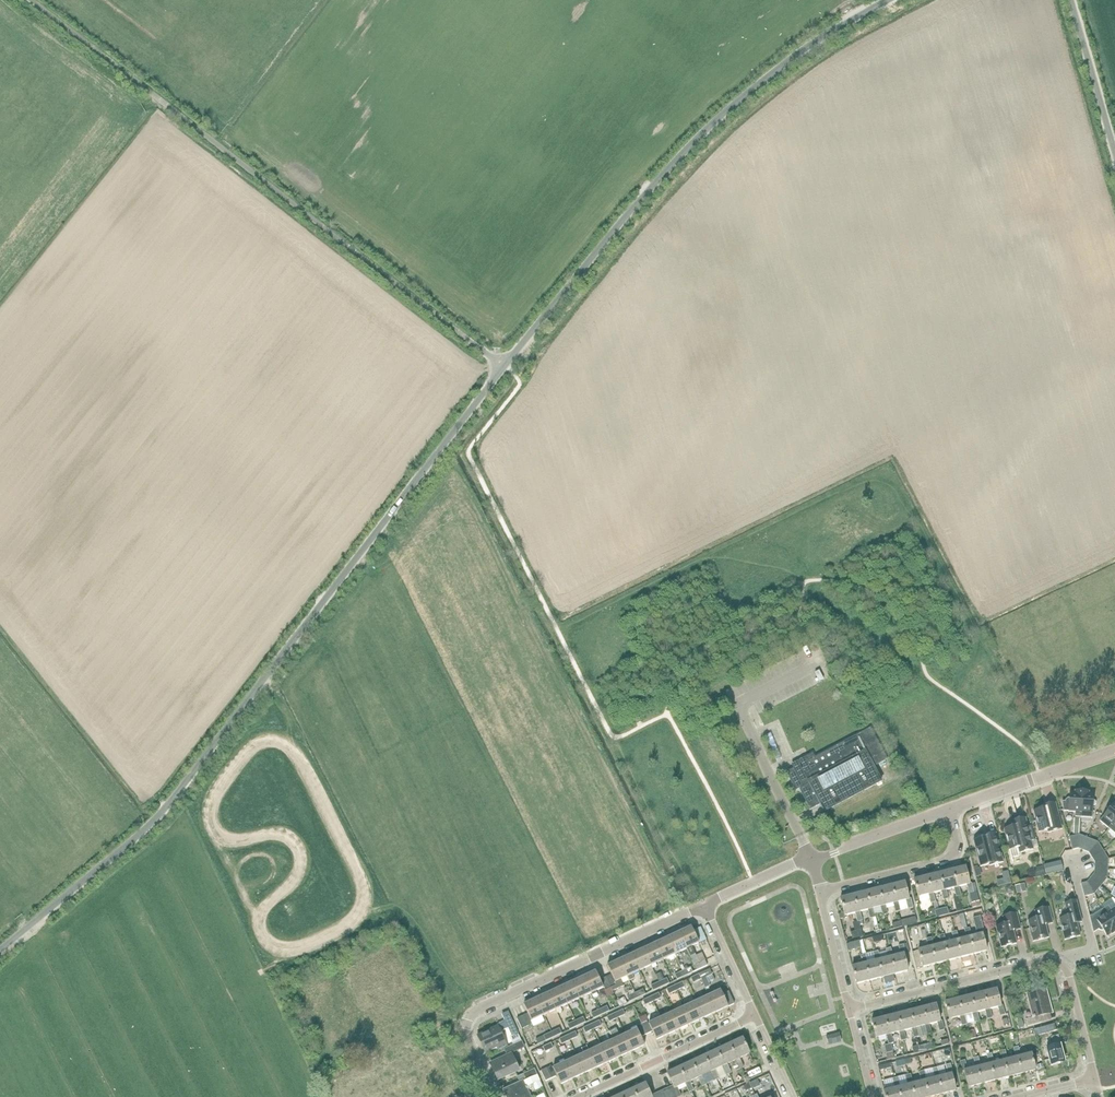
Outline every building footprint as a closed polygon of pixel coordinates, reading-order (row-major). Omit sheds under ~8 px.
[(820,804),(824,811),(882,781),(874,766),(887,760),(870,729),(815,759),(812,754),(797,762),(800,766),(787,773),(796,790),(799,788),(811,809),(820,804)] [(1080,818),(1082,792),(1075,791),(1075,792),(1070,792),(1069,800),(1068,799),(1066,801),(1066,802),(1063,802),(1063,801),(1062,801),(1064,813),(1064,812),(1075,813),(1075,818),(1080,818)] [(1082,792),(1080,818),(1085,818),(1092,819),(1093,814),(1093,806),(1094,806),(1096,804),(1096,803),(1094,801),(1093,801),(1094,794),(1089,793),(1089,792),(1082,792)] [(1047,832),(1062,828),(1056,803),(1041,806),(1041,807),(1042,807),(1042,809),(1033,811),(1038,832),(1047,830),(1048,831),(1047,831),(1047,832)] [(1114,822),(1114,803),(1111,808),(1110,807),(1107,808),(1107,811),(1108,812),(1099,822),(1109,829),(1114,822)] [(1025,819),(1018,820),(1017,821),(1017,823),(1012,824),(1013,827),(1004,829),(1012,858),(1021,856),(1020,853),(1033,850),(1031,841),(1034,840),(1030,827),(1028,828),(1025,819)] [(989,866),(1003,862),(996,833),(981,837),(982,838),(973,841),(980,867),(989,864),(990,865),(989,865),(989,866)] [(1084,850),(1089,838),(1081,834),(1079,835),(1078,849),(1080,848),(1084,850)] [(1074,850),(1078,849),(1079,835),(1071,837),(1074,850)] [(1090,852),(1098,842),(1089,838),(1084,850),(1090,852)] [(1093,857),(1104,850),(1099,842),(1098,842),(1090,852),(1090,853),(1093,857)] [(1096,863),(1110,859),(1104,850),(1093,857),(1096,862),(1096,863)] [(1096,869),(1109,870),(1110,859),(1096,863),(1096,869)] [(1061,861),(1044,865),(1046,874),(1063,870),(1061,861)] [(966,867),(953,871),(957,888),(959,887),(966,885),(969,894),(974,893),(972,884),(970,884),(966,867)] [(1043,868),(1034,870),(1036,877),(1045,874),(1043,868)] [(1108,879),(1109,870),(1096,869),(1095,873),(1094,874),(1107,880),(1108,879)] [(953,871),(940,874),(944,891),(946,890),(954,888),(956,896),(953,897),(956,912),(962,911),(958,897),(959,897),(961,896),(959,887),(957,888),(953,871)] [(944,891),(940,874),(927,877),(931,894),(933,894),(941,892),(943,901),(949,900),(946,890),(944,891)] [(1101,887),(1107,880),(1094,874),(1091,879),(1101,887)] [(931,894),(927,877),(914,881),(918,897),(928,895),(931,904),(935,903),(933,894),(931,894)] [(1095,894),(1101,887),(1091,879),(1088,882),(1087,883),(1094,894),(1095,894)] [(905,883),(892,886),(896,903),(898,903),(906,901),(908,910),(913,908),(911,899),(909,900),(905,883)] [(1014,886),(1016,892),(1025,890),(1023,883),(1014,886)] [(1085,896),(1094,894),(1087,883),(1082,884),(1085,896)] [(892,886),(879,889),(883,906),(885,906),(893,904),(895,911),(895,913),(900,912),(898,903),(896,903),(892,886)] [(883,906),(879,889),(866,892),(871,909),(872,909),(880,907),(883,916),(887,915),(887,912),(885,906),(883,906)] [(866,892),(854,895),(858,912),(860,912),(867,910),(870,919),(874,918),(872,909),(871,909),(866,892)] [(974,893),(969,894),(971,903),(979,901),(977,892),(974,893)] [(858,912),(854,895),(841,899),(845,916),(855,913),(857,922),(858,922),(859,922),(860,922),(862,921),(860,912),(858,912)] [(1077,923),(1082,922),(1077,900),(1065,903),(1068,916),(1059,918),(1064,939),(1080,936),(1077,923)] [(1033,941),(1048,937),(1045,924),(1053,923),(1049,906),(1035,910),(1037,917),(1028,919),(1033,941)] [(1111,910),(1108,906),(1103,909),(1114,927),(1114,908),(1111,910)] [(1114,933),(1114,927),(1103,909),(1093,915),(1090,916),(1093,933),(1099,929),(1100,930),(1102,931),(1103,930),(1107,936),(1111,934),(1112,935),(1114,933)] [(928,913),(929,918),(936,916),(934,910),(929,911),(928,913)] [(996,925),(1001,946),(1016,942),(1013,930),(1020,928),(1017,912),(1003,915),(1005,923),(996,925)] [(948,916),(951,931),(961,929),(958,914),(948,916)] [(961,958),(974,955),(969,938),(971,938),(968,929),(967,929),(965,920),(964,914),(959,915),(962,927),(963,927),(966,939),(959,941),(957,941),(961,958)] [(916,923),(915,917),(901,921),(902,927),(916,923)] [(969,938),(974,955),(987,952),(982,935),(985,935),(982,925),(980,917),(973,918),(977,936),(971,938),(969,938)] [(853,923),(855,932),(861,930),(860,926),(859,922),(858,922),(857,922),(853,923)] [(679,933),(686,949),(691,947),(699,943),(693,930),(691,927),(679,933)] [(700,927),(693,930),(699,943),(706,940),(700,927)] [(851,939),(863,936),(861,930),(855,932),(849,933),(851,939)] [(953,942),(946,944),(944,944),(948,962),(961,958),(957,941),(959,941),(956,932),(951,933),(953,942)] [(679,952),(686,949),(679,933),(667,939),(675,955),(676,958),(681,956),(679,952)] [(941,945),(933,947),(931,948),(936,965),(948,962),(944,944),(946,944),(943,935),(939,937),(941,945)] [(931,948),(933,947),(931,938),(927,939),(929,948),(918,951),(923,968),(936,965),(931,948)] [(667,958),(675,955),(667,939),(655,944),(663,960),(667,958)] [(859,941),(846,945),(848,951),(861,948),(859,941)] [(655,963),(663,960),(655,944),(644,950),(651,966),(652,969),(657,967),(655,963)] [(900,955),(893,957),(891,958),(895,975),(908,972),(904,955),(905,955),(903,945),(898,947),(900,955)] [(699,963),(691,947),(686,949),(694,965),(699,963)] [(891,958),(893,957),(890,948),(885,950),(888,959),(879,961),(878,961),(882,978),(895,975),(891,958)] [(639,971),(651,966),(644,950),(632,955),(639,971)] [(873,953),(865,955),(867,964),(865,964),(870,981),(882,978),(878,961),(879,961),(877,952),(876,952),(873,953)] [(632,974),(639,971),(632,955),(620,961),(627,977),(628,976),(629,980),(633,978),(632,974)] [(856,985),(870,981),(865,964),(867,964),(865,955),(860,956),(863,965),(852,967),(856,985)] [(620,980),(627,977),(620,961),(608,966),(612,975),(606,978),(611,988),(612,990),(612,991),(623,986),(620,980)] [(697,971),(707,966),(705,961),(695,966),(697,971)] [(684,976),(693,973),(690,968),(682,972),(684,976)] [(699,975),(701,980),(705,989),(710,987),(706,978),(712,975),(710,970),(699,975)] [(603,988),(600,981),(596,972),(583,977),(591,993),(593,997),(597,995),(596,991),(603,988)] [(661,972),(656,975),(659,982),(665,980),(661,972)] [(677,980),(684,976),(682,972),(675,975),(677,980)] [(693,983),(701,980),(699,975),(691,979),(693,983)] [(579,999),(591,993),(583,977),(572,983),(579,999)] [(606,990),(611,988),(606,978),(600,980),(605,991),(606,990)] [(661,987),(669,984),(667,979),(665,980),(659,982),(661,987)] [(653,991),(661,987),(659,982),(651,986),(653,991)] [(567,1005),(579,999),(572,983),(560,988),(567,1005)] [(669,995),(677,991),(675,986),(667,990),(669,995)] [(728,992),(722,995),(719,987),(713,990),(715,993),(708,996),(716,1012),(734,1004),(728,992)] [(560,1008),(567,1005),(560,988),(548,994),(555,1010),(557,1014),(562,1011),(560,1008)] [(612,990),(611,988),(606,990),(605,991),(604,991),(607,997),(614,994),(612,991),(612,990)] [(637,998),(645,995),(643,990),(635,994),(637,998)] [(988,1010),(990,1010),(998,1008),(1000,1017),(1005,1015),(1003,1006),(1001,1007),(997,990),(984,993),(988,1010)] [(1027,1027),(1041,1023),(1039,1017),(1053,1014),(1047,991),(1027,996),(1033,1018),(1025,1020),(1027,1027)] [(708,996),(706,993),(703,995),(704,998),(697,1001),(704,1018),(716,1012),(708,996)] [(984,993),(971,996),(975,1014),(977,1013),(986,1011),(988,1020),(992,1019),(990,1010),(988,1010),(984,993)] [(543,1016),(555,1010),(548,994),(536,1000),(543,1016)] [(630,1002),(637,998),(635,994),(627,997),(630,1002)] [(963,1017),(965,1016),(972,1014),(975,1023),(980,1022),(977,1013),(975,1014),(971,996),(958,999),(963,1017)] [(624,997),(617,1001),(619,1006),(626,1002),(624,997)] [(645,1005),(654,1001),(652,997),(643,1001),(645,1005)] [(695,998),(690,1000),(692,1004),(685,1007),(692,1023),(704,1018),(697,1001),(696,1002),(695,998)] [(967,1025),(965,1016),(963,1017),(958,999),(945,1002),(949,1020),(960,1017),(962,1026),(967,1025)] [(542,1016),(543,1016),(536,1000),(524,1005),(528,1014),(517,1019),(522,1029),(532,1024),(533,1027),(544,1022),(542,1016)] [(927,1026),(929,1025),(937,1023),(939,1032),(944,1031),(942,1022),(940,1022),(936,1005),(923,1008),(927,1026)] [(601,1015),(609,1012),(607,1007),(599,1011),(601,1015)] [(681,1029),(692,1023),(685,1007),(673,1012),(681,1029)] [(923,1008),(910,1011),(915,1029),(917,1028),(925,1026),(927,1035),(932,1034),(929,1025),(927,1026),(923,1008)] [(615,1014),(617,1019),(625,1015),(623,1010),(615,1014)] [(673,1012),(673,1013),(671,1010),(666,1012),(668,1015),(661,1018),(669,1034),(681,1029),(673,1012)] [(594,1019),(601,1015),(599,1011),(591,1014),(594,1019)] [(915,1029),(910,1011),(898,1014),(902,1032),(904,1031),(912,1029),(914,1038),(919,1037),(917,1028),(915,1029)] [(511,1036),(518,1033),(508,1012),(502,1015),(505,1023),(499,1026),(499,1025),(479,1035),(486,1052),(497,1047),(498,1051),(508,1047),(506,1043),(507,1043),(502,1032),(508,1029),(511,1036)] [(609,1022),(617,1019),(615,1014),(607,1018),(609,1022)] [(906,1040),(904,1031),(902,1032),(898,1014),(885,1017),(889,1035),(891,1034),(899,1033),(901,1041),(906,1040)] [(642,1024),(646,1022),(647,1019),(645,1015),(639,1018),(642,1024)] [(661,1018),(659,1015),(655,1017),(656,1020),(649,1023),(657,1040),(669,1034),(661,1018)] [(889,1035),(885,1017),(872,1021),(876,1038),(886,1036),(888,1044),(893,1043),(891,1034),(889,1035)] [(577,1026),(585,1023),(583,1018),(575,1022),(577,1026)] [(591,1025),(593,1030),(601,1026),(599,1021),(591,1025)] [(570,1030),(577,1026),(575,1022),(567,1025),(570,1030)] [(642,1024),(646,1035),(652,1032),(647,1022),(646,1022),(642,1024)] [(641,1037),(646,1035),(642,1024),(636,1027),(636,1026),(631,1028),(632,1031),(625,1035),(632,1051),(645,1045),(641,1037)] [(1043,1034),(1056,1031),(1055,1024),(1042,1028),(1043,1034)] [(586,1033),(593,1030),(591,1025),(583,1029),(586,1033)] [(523,1046),(534,1042),(530,1027),(518,1031),(523,1046)] [(553,1037),(562,1034),(559,1029),(551,1033),(553,1037)] [(968,1040),(975,1038),(973,1031),(966,1032),(968,1040)] [(567,1036),(569,1041),(577,1037),(575,1032),(567,1036)] [(546,1041),(553,1037),(551,1033),(543,1037),(546,1041)] [(839,1033),(826,1037),(829,1045),(841,1042),(839,1033)] [(620,1037),(613,1040),(620,1057),(632,1051),(625,1035),(620,1037)] [(543,1036),(536,1040),(538,1045),(546,1041),(543,1037),(543,1036)] [(562,1044),(569,1041),(567,1036),(559,1040),(562,1044)] [(620,1057),(613,1040),(611,1037),(607,1040),(608,1043),(601,1046),(608,1062),(620,1057)] [(1054,1048),(1047,1050),(1051,1067),(1061,1065),(1060,1063),(1065,1062),(1058,1037),(1052,1038),(1054,1048)] [(737,1060),(735,1061),(739,1070),(744,1068),(740,1059),(750,1054),(743,1038),(730,1044),(737,1060)] [(512,1053),(524,1048),(521,1042),(504,1050),(507,1055),(491,1062),(499,1080),(520,1071),(512,1053)] [(361,1058),(371,1055),(368,1044),(358,1047),(361,1058)] [(551,1044),(543,1047),(545,1052),(553,1048),(551,1044)] [(727,1064),(735,1061),(737,1060),(730,1044),(717,1050),(724,1065),(723,1066),(727,1075),(732,1073),(727,1064)] [(891,1044),(884,1046),(886,1054),(893,1052),(891,1044)] [(596,1068),(608,1062),(601,1046),(589,1051),(596,1068)] [(584,1073),(596,1068),(589,1051),(587,1047),(583,1049),(585,1053),(577,1057),(584,1073)] [(1014,1049),(1016,1058),(1018,1058),(1022,1074),(1036,1071),(1032,1054),(1021,1057),(1019,1047),(1014,1049)] [(715,1070),(723,1066),(724,1065),(717,1050),(705,1056),(712,1071),(710,1072),(714,1081),(719,1079),(715,1070)] [(1018,1058),(1016,1058),(1008,1060),(1005,1051),(1000,1052),(1003,1062),(1005,1061),(1009,1078),(1022,1074),(1018,1058)] [(933,1054),(934,1060),(941,1059),(939,1052),(933,1054)] [(584,1073),(577,1057),(576,1054),(571,1056),(572,1059),(565,1062),(572,1079),(584,1073)] [(987,1056),(989,1065),(991,1065),(995,1081),(1009,1078),(1005,1061),(1003,1062),(994,1064),(992,1054),(987,1056)] [(700,1077),(698,1078),(702,1087),(706,1085),(702,1076),(710,1072),(712,1071),(705,1056),(692,1061),(700,1077)] [(978,1068),(982,1084),(995,1081),(991,1065),(989,1065),(981,1067),(978,1058),(974,1059),(976,1069),(978,1068)] [(572,1079),(565,1062),(563,1059),(559,1062),(560,1065),(552,1068),(552,1066),(541,1071),(546,1081),(556,1077),(560,1085),(572,1079)] [(690,1082),(698,1078),(700,1077),(692,1061),(680,1067),(687,1083),(685,1084),(689,1093),(694,1091),(690,1082)] [(968,1088),(982,1084),(978,1068),(976,1069),(968,1071),(965,1061),(960,1062),(963,1072),(964,1072),(968,1088)] [(938,1078),(942,1094),(955,1091),(951,1075),(953,1075),(951,1065),(945,1066),(948,1076),(939,1078),(938,1078)] [(666,1089),(669,1096),(678,1096),(681,1096),(677,1087),(685,1084),(687,1083),(680,1067),(667,1073),(673,1086),(666,1089)] [(942,1094),(938,1078),(939,1078),(937,1068),(933,1069),(935,1079),(927,1081),(924,1081),(928,1096),(931,1096),(942,1094)] [(504,1090),(507,1096),(532,1096),(528,1089),(534,1087),(535,1090),(542,1086),(540,1081),(537,1076),(535,1069),(517,1077),(520,1082),(504,1090)] [(745,1074),(748,1081),(757,1077),(754,1070),(745,1074)] [(913,1084),(911,1085),(914,1096),(928,1096),(924,1081),(927,1081),(924,1071),(922,1072),(919,1073),(922,1082),(913,1084)] [(900,1096),(914,1096),(911,1085),(913,1084),(910,1075),(906,1076),(908,1086),(900,1088),(898,1088),(900,1096)] [(898,1088),(900,1088),(897,1078),(893,1079),(895,1089),(884,1092),(885,1096),(900,1096),(898,1088)] [(761,1079),(749,1084),(753,1092),(764,1087),(761,1079)] [(659,1092),(651,1096),(646,1083),(633,1089),(636,1096),(661,1096),(659,1092)]
